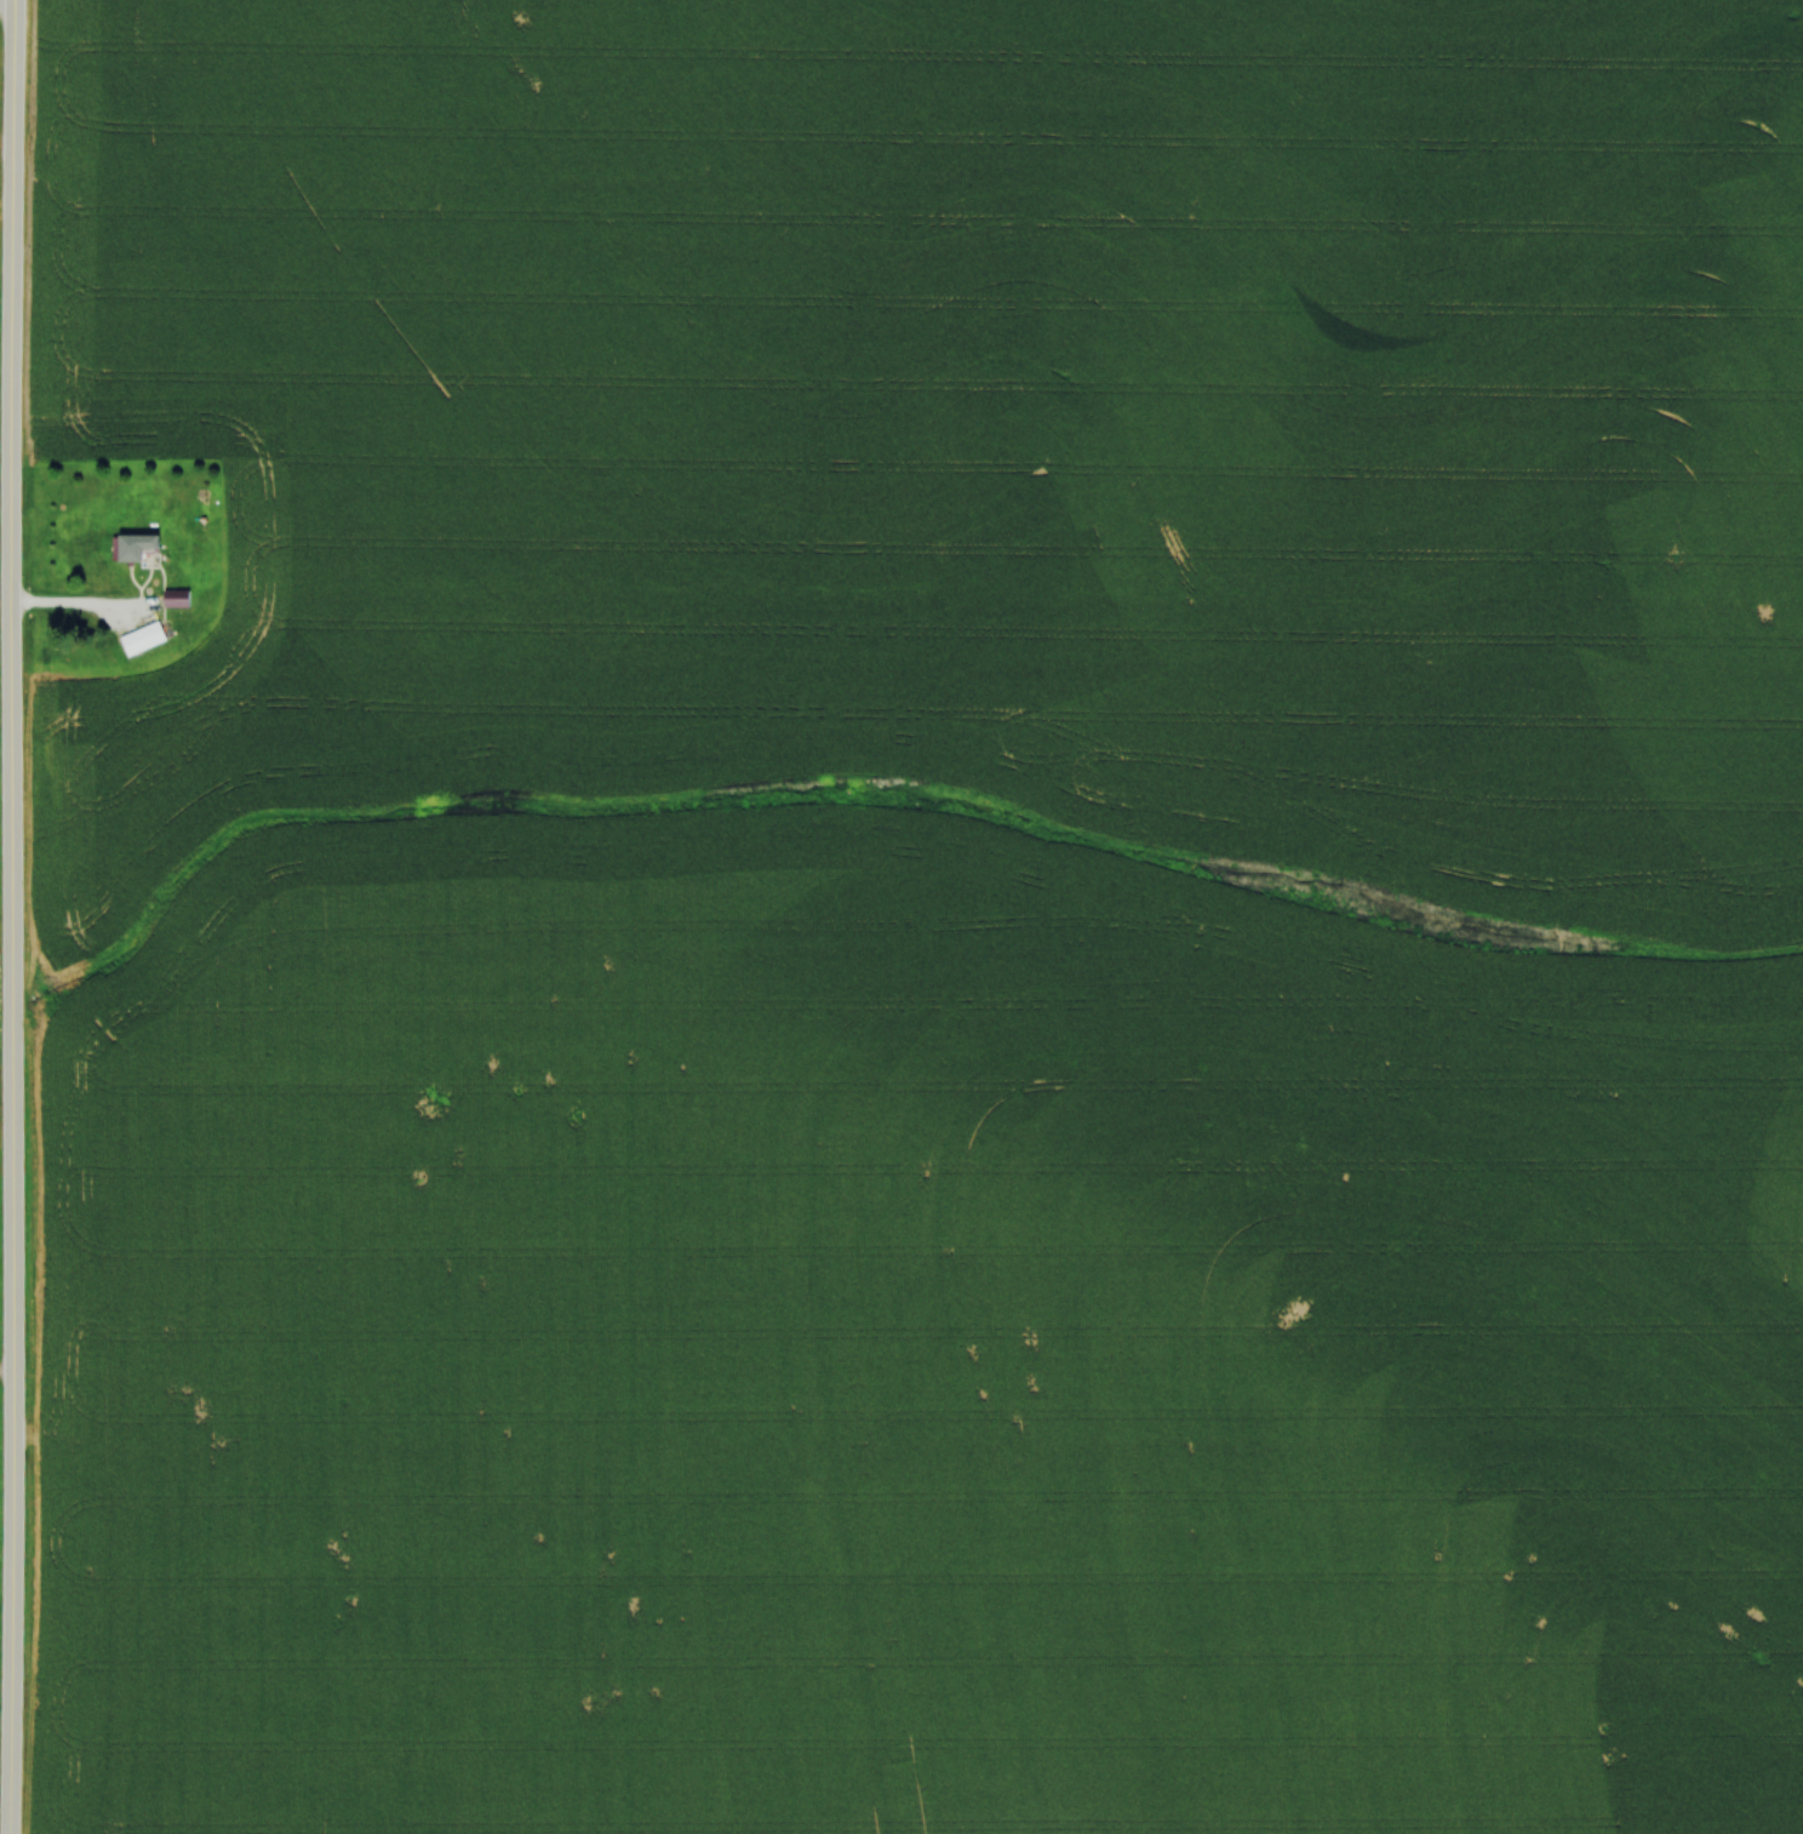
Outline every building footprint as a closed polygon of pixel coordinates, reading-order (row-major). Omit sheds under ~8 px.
[(166,566),(168,537),(126,535),(125,565),(166,566)] [(134,661),(175,644),(167,624),(126,640),(134,661)]
